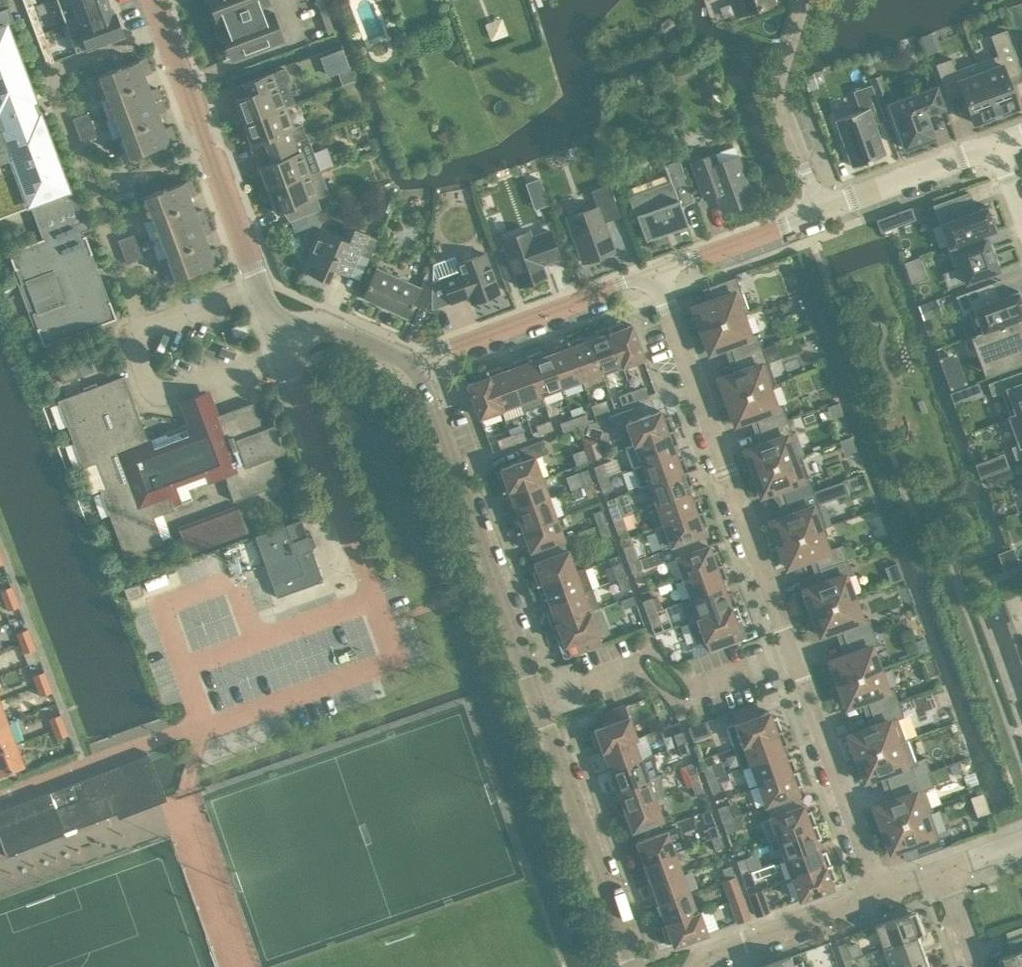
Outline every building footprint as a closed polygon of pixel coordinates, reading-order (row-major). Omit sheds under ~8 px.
[(65,23),(110,6),(108,0),(56,0),(65,23)] [(210,4),(217,21),(224,18),(228,28),(220,31),(231,58),(284,37),(273,9),(263,13),(261,6),(271,2),(270,0),(217,0),(218,1),(210,4)] [(328,33),(333,31),(327,13),(322,0),(316,0),(328,33)] [(774,2),(773,0),(735,0),(740,14),(774,2)] [(33,6),(26,8),(36,34),(42,31),(33,6)] [(65,23),(76,51),(76,52),(121,35),(123,35),(122,33),(114,11),(112,12),(110,6),(65,23)] [(30,205),(36,222),(82,204),(76,189),(67,192),(66,188),(67,187),(41,116),(40,117),(38,112),(36,113),(32,103),(34,102),(32,97),(33,97),(7,28),(6,29),(4,25),(13,22),(13,21),(8,7),(0,10),(0,217),(30,205)] [(660,23),(660,28),(663,32),(668,33),(675,27),(675,21),(672,17),(667,17),(660,23)] [(1021,73),(1006,29),(990,35),(997,55),(976,62),(996,117),(1010,111),(1010,109),(1018,106),(1008,78),(1021,73)] [(53,61),(42,31),(36,34),(47,63),(53,61)] [(107,96),(114,116),(160,98),(156,87),(150,89),(143,71),(149,68),(145,57),(93,77),(101,99),(107,96)] [(976,62),(955,70),(951,58),(935,64),(946,93),(960,87),(973,122),(981,119),(982,122),(996,117),(976,62)] [(248,94),(235,99),(244,121),(285,106),(295,102),(287,81),(290,80),(286,68),(282,68),(244,82),(244,83),(248,94)] [(809,91),(818,88),(813,73),(804,76),(809,91)] [(861,110),(835,119),(852,166),(885,154),(874,122),(883,119),(871,85),(854,91),(861,110)] [(934,85),(885,103),(901,148),(922,141),(932,137),(927,124),(928,124),(924,114),(942,108),(934,85)] [(165,110),(160,98),(114,116),(122,135),(115,138),(124,159),(176,140),(170,125),(164,127),(158,112),(165,110)] [(285,106),(244,121),(252,144),(265,139),(269,150),(306,136),(302,124),(293,127),(285,106)] [(73,118),(77,130),(93,124),(88,112),(73,118)] [(97,136),(93,124),(77,130),(81,141),(97,136)] [(437,135),(441,144),(450,140),(447,131),(437,135)] [(273,162),(261,166),(269,189),(319,170),(320,170),(308,136),(306,136),(269,150),(273,162)] [(715,153),(690,162),(703,198),(716,193),(723,211),(753,200),(737,155),(734,146),(715,153)] [(657,237),(657,238),(661,237),(664,236),(667,234),(667,233),(666,231),(687,224),(680,206),(694,200),(679,159),(664,164),(671,183),(631,197),(646,239),(656,235),(657,237)] [(319,170),(269,189),(277,211),(290,207),(294,218),(320,208),(316,197),(328,192),(319,170)] [(153,218),(160,237),(206,220),(202,208),(195,211),(190,196),(196,194),(191,179),(138,198),(146,220),(153,218)] [(583,262),(596,257),(614,250),(604,222),(620,216),(609,184),(591,190),(597,206),(567,217),(583,262)] [(985,206),(975,210),(969,192),(934,205),(948,245),(949,247),(985,233),(993,230),(993,231),(996,230),(995,228),(992,222),(992,221),(990,214),(989,214),(987,207),(986,205),(984,206),(985,206)] [(911,207),(876,220),(880,231),(915,218),(911,207)] [(42,238),(8,251),(15,269),(16,268),(21,283),(27,281),(38,310),(32,312),(38,327),(37,327),(44,345),(116,318),(115,315),(109,299),(109,300),(103,285),(94,288),(88,271),(97,268),(91,253),(92,252),(85,234),(83,235),(82,231),(91,227),(85,211),(39,229),(42,238)] [(161,259),(169,281),(222,261),(216,246),(209,249),(204,234),(210,232),(206,220),(160,237),(167,257),(161,259)] [(323,230),(305,270),(307,271),(306,274),(318,276),(327,280),(333,267),(349,274),(359,252),(370,257),(377,241),(366,236),(367,234),(350,227),(344,239),(323,230)] [(542,264),(559,258),(549,230),(532,236),(529,230),(502,240),(518,285),(546,275),(542,264)] [(989,242),(988,242),(985,233),(949,247),(948,245),(946,246),(953,266),(959,264),(965,282),(998,270),(995,262),(997,261),(989,242)] [(118,239),(123,251),(138,245),(134,234),(118,239)] [(143,257),(138,245),(123,251),(127,263),(143,257)] [(431,294),(431,306),(432,308),(451,302),(469,296),(471,302),(499,292),(485,253),(457,263),(454,255),(432,263),(432,268),(432,281),(431,294)] [(376,267),(363,296),(408,316),(414,304),(425,309),(431,294),(432,281),(432,268),(429,267),(424,278),(420,287),(376,267)] [(694,305),(693,305),(700,325),(701,329),(743,314),(749,312),(736,276),(708,286),(713,299),(694,306),(694,305)] [(957,296),(963,313),(969,311),(976,332),(977,333),(1016,319),(1021,317),(1021,299),(1020,298),(1018,290),(1003,296),(1000,289),(997,290),(994,282),(957,296)] [(743,314),(701,329),(702,333),(703,333),(710,353),(711,352),(711,351),(730,344),(734,357),(762,347),(757,333),(750,335),(743,314)] [(971,336),(972,338),(985,374),(1021,361),(1021,335),(1017,322),(1016,319),(977,333),(976,332),(975,333),(975,334),(971,336)] [(609,325),(608,325),(622,364),(622,365),(623,365),(632,361),(643,357),(644,357),(631,323),(631,324),(624,326),(623,322),(623,321),(618,322),(609,326),(609,325)] [(231,327),(235,337),(248,332),(245,322),(231,327)] [(597,336),(590,338),(602,372),(622,365),(622,364),(608,325),(607,325),(608,326),(594,331),(595,332),(597,336)] [(568,340),(567,340),(582,379),(585,389),(605,381),(602,372),(590,338),(584,341),(582,337),(582,336),(569,340),(568,340)] [(556,351),(549,353),(561,387),(582,379),(567,340),(567,341),(554,346),(554,347),(556,351)] [(720,376),(719,377),(726,396),(725,397),(727,400),(768,385),(775,383),(767,362),(762,347),(734,357),(739,370),(720,377),(720,376)] [(528,354),(527,355),(541,394),(561,387),(549,353),(543,356),(541,352),(542,351),(541,350),(528,355),(528,354)] [(515,366),(509,368),(521,401),(524,411),(544,403),(541,394),(527,355),(526,355),(526,356),(513,361),(513,362),(514,362),(515,366)] [(76,360),(56,367),(62,383),(82,376),(76,360)] [(487,369),(486,369),(501,408),(505,420),(525,413),(524,411),(521,401),(509,368),(502,370),(501,366),(501,365),(487,370),(487,369)] [(468,383),(467,383),(480,417),(480,416),(482,416),(501,409),(501,408),(486,369),(485,370),(486,370),(472,375),(473,376),(475,380),(468,383)] [(988,383),(992,394),(1001,391),(1011,417),(1021,413),(1021,370),(988,383)] [(67,396),(58,400),(83,467),(92,492),(100,489),(125,556),(164,541),(154,516),(174,509),(174,508),(193,501),(188,487),(224,474),(234,500),(282,482),(283,482),(273,456),(284,452),(274,424),(263,428),(253,402),(219,415),(216,408),(216,407),(209,389),(179,400),(186,419),(189,426),(149,441),(124,375),(67,396)] [(632,390),(635,399),(648,395),(645,385),(632,390)] [(768,385),(727,400),(728,404),(729,404),(736,424),(737,423),(737,422),(756,415),(760,428),(788,418),(783,405),(776,407),(768,385)] [(622,404),(635,399),(632,390),(619,395),(622,404)] [(594,414),(609,409),(606,399),(591,405),(594,414)] [(633,407),(609,415),(614,428),(627,423),(634,443),(657,434),(673,428),(672,428),(668,415),(666,415),(667,415),(662,417),(660,410),(650,413),(637,418),(633,407)] [(573,418),(576,427),(589,422),(586,413),(573,418)] [(1011,417),(1020,443),(1011,446),(1015,458),(1021,456),(1021,413),(1011,417)] [(563,432),(576,427),(573,418),(560,422),(563,432)] [(746,447),(744,448),(752,468),(751,468),(753,472),(794,457),(787,435),(793,433),(788,418),(760,428),(765,442),(746,449),(746,447)] [(550,419),(536,425),(539,434),(554,429),(550,419)] [(657,434),(634,443),(642,463),(664,455),(675,451),(672,444),(676,443),(677,443),(678,443),(673,430),(674,429),(673,428),(657,434)] [(510,434),(514,444),(526,439),(523,429),(510,434)] [(500,448),(514,444),(510,434),(497,439),(500,448)] [(503,475),(498,476),(503,490),(542,476),(535,456),(548,452),(543,439),(519,448),(523,459),(501,467),(503,475)] [(642,463),(632,467),(639,487),(649,484),(671,476),(688,469),(688,468),(687,469),(682,455),(681,456),(677,458),(675,451),(664,455),(642,463)] [(794,457),(753,472),(754,476),(755,476),(762,495),(763,495),(762,494),(781,487),(786,500),(814,490),(801,455),(794,457)] [(593,466),(598,479),(608,476),(603,462),(593,466)] [(578,471),(583,484),(592,481),(588,468),(578,471)] [(671,476),(649,484),(656,504),(678,496),(690,492),(687,485),(691,484),(693,484),(688,470),(689,470),(688,469),(671,476)] [(542,476),(503,490),(508,504),(513,502),(516,509),(549,497),(542,477),(542,476)] [(612,488),(608,476),(598,479),(603,492),(612,488)] [(583,484),(585,490),(588,497),(597,494),(592,481),(583,484)] [(772,519),(770,519),(778,539),(777,540),(778,543),(820,528),(827,526),(819,505),(814,490),(786,500),(791,513),(772,520),(772,519)] [(678,496),(656,504),(664,524),(685,516),(703,510),(703,509),(702,509),(697,496),(696,496),(696,497),(692,498),(690,492),(678,496)] [(518,515),(513,517),(518,531),(556,517),(549,497),(516,509),(518,515)] [(608,507),(613,519),(622,516),(618,503),(608,507)] [(593,512),(598,525),(607,522),(602,509),(593,512)] [(664,524),(654,527),(654,528),(662,548),(673,544),(672,544),(688,538),(691,548),(692,551),(697,549),(707,546),(707,545),(703,534),(705,533),(702,526),(706,524),(706,525),(707,524),(702,511),(703,511),(703,510),(685,516),(664,524)] [(627,529),(622,516),(613,519),(618,533),(627,529)] [(556,517),(518,531),(523,545),(528,543),(531,550),(532,549),(536,561),(537,562),(552,556),(547,544),(562,538),(562,539),(564,538),(556,517)] [(255,535),(267,569),(277,597),(323,580),(301,519),(255,535)] [(602,538),(612,535),(607,522),(598,525),(602,538)] [(820,528),(778,543),(780,547),(788,567),(789,567),(788,565),(815,556),(819,568),(847,558),(842,544),(828,549),(820,528)] [(537,568),(532,570),(537,584),(576,570),(568,549),(566,550),(562,539),(562,538),(547,544),(552,556),(537,562),(536,561),(535,561),(535,562),(537,568)] [(688,538),(672,544),(673,544),(677,556),(675,556),(683,577),(704,570),(722,563),(722,562),(721,562),(716,549),(715,550),(711,551),(709,544),(707,545),(707,546),(697,549),(692,551),(691,548),(688,538)] [(623,547),(628,560),(637,557),(632,544),(623,547)] [(642,570),(637,557),(628,560),(632,573),(642,570)] [(824,581),(804,589),(811,607),(810,607),(812,611),(853,596),(846,575),(852,573),(847,558),(819,568),(824,581)] [(612,565),(617,578),(626,575),(622,562),(612,565)] [(704,570),(683,577),(690,598),(711,590),(723,585),(721,579),(725,577),(725,578),(727,577),(722,564),(723,564),(722,563),(704,570)] [(576,570),(537,584),(542,598),(547,596),(550,602),(583,590),(592,587),(585,567),(576,570)] [(166,573),(144,580),(147,591),(169,583),(166,573)] [(622,591),(631,588),(626,575),(617,578),(622,591)] [(139,582),(124,588),(128,599),(143,594),(139,582)] [(690,598),(681,601),(683,605),(693,605),(697,617),(697,618),(737,604),(737,603),(736,603),(731,590),(730,590),(730,591),(726,592),(723,585),(711,590),(690,598)] [(0,590),(4,600),(15,596),(11,586),(0,590)] [(552,609),(547,611),(552,625),(590,611),(590,610),(599,607),(592,587),(583,590),(550,602),(552,609)] [(8,610),(19,606),(15,596),(4,600),(8,610)] [(853,596),(812,611),(813,615),(814,615),(820,634),(841,627),(845,640),(873,630),(868,615),(861,618),(853,596)] [(642,600),(647,614),(656,610),(652,597),(642,600)] [(697,618),(686,622),(695,646),(708,646),(709,649),(709,650),(718,647),(733,642),(735,641),(737,640),(733,629),(739,627),(744,625),(742,621),(742,619),(741,618),(736,605),(737,604),(697,618)] [(590,611),(552,625),(557,639),(560,638),(562,645),(565,644),(571,642),(575,653),(577,652),(602,643),(600,638),(610,632),(601,609),(600,609),(600,607),(599,607),(590,610),(590,611)] [(647,614),(652,626),(661,623),(656,610),(647,614)] [(16,633),(20,643),(31,639),(28,629),(16,633)] [(850,653),(830,660),(837,679),(836,679),(838,683),(879,668),(872,646),(878,644),(873,630),(845,640),(850,653)] [(24,653),(35,649),(31,639),(20,643),(24,653)] [(879,668),(838,683),(839,687),(840,687),(846,705),(866,698),(871,711),(899,701),(894,687),(887,689),(879,668)] [(33,676),(37,686),(48,681),(44,671),(33,676)] [(40,696),(52,692),(48,681),(37,686),(40,696)] [(876,724),(848,734),(855,753),(856,757),(898,742),(906,739),(898,718),(904,716),(899,701),(871,711),(876,724)] [(726,726),(734,747),(782,729),(777,716),(771,718),(769,710),(760,714),(756,702),(732,711),(736,722),(726,726)] [(604,724),(590,730),(597,751),(598,751),(603,749),(634,738),(636,737),(636,736),(629,715),(628,716),(624,704),(600,713),(604,724)] [(49,718),(53,729),(64,724),(60,714),(49,718)] [(16,743),(7,721),(0,724),(0,749),(16,743)] [(57,739),(68,734),(64,724),(53,729),(57,739)] [(741,767),(751,764),(784,752),(781,745),(787,743),(782,729),(734,747),(741,767)] [(673,734),(677,744),(687,741),(683,730),(673,734)] [(634,738),(603,749),(610,769),(641,758),(634,738)] [(898,742),(856,757),(858,761),(865,779),(885,772),(890,785),(917,775),(927,772),(929,771),(924,756),(915,760),(907,739),(906,739),(898,742)] [(681,755),(691,752),(687,741),(677,744),(681,755)] [(16,743),(0,749),(0,774),(24,765),(16,743)] [(55,753),(59,764),(77,758),(73,746),(55,753)] [(751,764),(758,784),(796,770),(791,756),(786,758),(784,752),(751,764)] [(0,810),(0,839),(6,855),(64,833),(119,812),(129,808),(130,813),(159,802),(166,799),(163,791),(150,758),(148,753),(119,764),(74,781),(0,810)] [(641,758),(610,769),(617,789),(648,778),(658,775),(650,754),(641,758)] [(712,763),(702,766),(707,779),(717,776),(712,763)] [(686,770),(683,776),(688,774),(692,785),(701,782),(698,771),(696,766),(686,770)] [(766,805),(767,804),(782,799),(786,810),(801,805),(797,793),(799,793),(796,786),(801,784),(796,770),(758,784),(766,805)] [(717,776),(707,779),(712,792),(721,789),(719,782),(730,778),(728,772),(717,776)] [(894,798),(874,806),(881,824),(882,828),(924,813),(929,811),(932,810),(924,789),(932,786),(927,772),(917,775),(890,785),(894,798)] [(648,778),(617,789),(625,810),(656,798),(665,795),(658,775),(648,778)] [(701,782),(692,785),(696,796),(705,792),(701,782)] [(656,798),(625,810),(632,831),(663,819),(656,798)] [(768,841),(777,837),(816,823),(811,809),(805,811),(803,804),(801,805),(786,810),(782,799),(767,804),(771,816),(770,816),(770,817),(760,820),(768,841)] [(717,807),(722,820),(731,817),(727,804),(717,807)] [(714,819),(710,809),(701,812),(705,823),(714,819)] [(924,813),(882,828),(883,832),(884,832),(891,851),(911,844),(915,857),(942,847),(937,833),(929,811),(924,813)] [(722,820),(727,833),(736,830),(731,817),(722,820)] [(777,837),(785,857),(818,845),(815,839),(821,837),(816,823),(777,837)] [(644,862),(675,851),(684,848),(679,824),(667,829),(667,830),(636,841),(637,843),(634,844),(637,854),(640,853),(644,862)] [(707,827),(711,838),(721,835),(717,824),(707,827)] [(715,849),(725,845),(721,835),(711,838),(715,849)] [(791,877),(792,878),(830,864),(825,850),(820,852),(818,845),(785,857),(792,877),(791,877)] [(644,862),(651,883),(682,871),(675,851),(644,862)] [(746,857),(736,860),(741,873),(751,870),(746,857)] [(751,870),(741,873),(746,886),(755,883),(754,879),(776,871),(773,863),(751,871),(751,870)] [(722,868),(726,878),(735,875),(731,864),(722,868)] [(792,878),(799,899),(833,887),(830,880),(835,878),(830,864),(792,878)] [(651,883),(659,903),(690,892),(682,871),(651,883)] [(721,880),(736,922),(750,917),(735,875),(726,878),(721,880)] [(748,893),(754,908),(756,914),(770,910),(762,889),(748,893)] [(659,903),(666,923),(697,912),(697,911),(690,892),(659,903)] [(878,924),(886,946),(920,934),(920,935),(926,932),(918,910),(878,924)] [(672,941),(674,944),(707,932),(699,911),(697,911),(697,912),(666,923),(660,925),(667,943),(672,941)] [(1000,957),(1004,966),(1021,966),(1021,926),(1006,931),(1006,932),(1009,940),(1014,952),(1000,957)] [(886,946),(893,966),(926,953),(920,935),(920,934),(886,946)] [(839,944),(845,961),(853,958),(847,941),(839,944)] [(893,966),(931,966),(926,953),(893,966)] [(793,955),(759,966),(806,966),(804,960),(796,963),(793,955)] [(853,958),(845,961),(847,966),(856,966),(853,958)]
